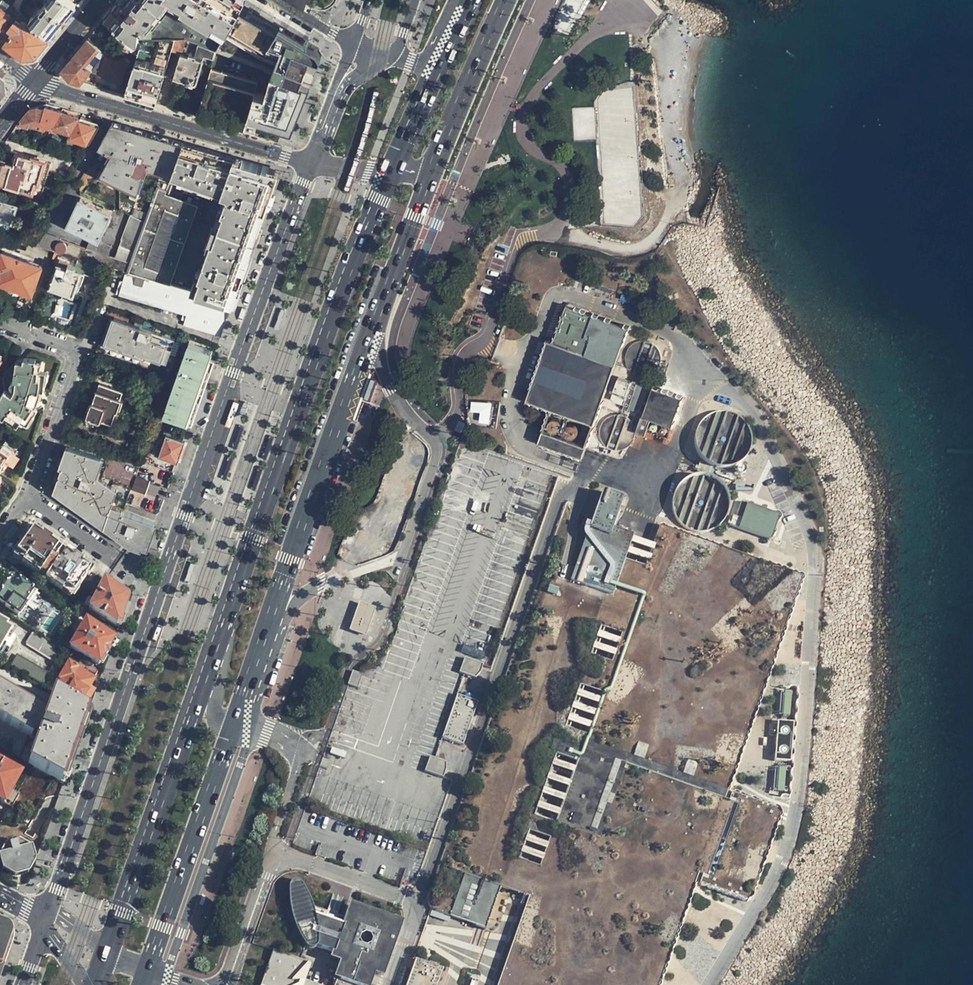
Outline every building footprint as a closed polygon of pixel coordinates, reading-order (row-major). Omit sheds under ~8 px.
[(51,37),(64,21),(77,5),(71,0),(48,0),(31,21),(51,37)] [(123,30),(135,38),(142,43),(143,40),(176,39),(183,39),(184,39),(186,40),(199,45),(217,51),(245,0),(121,0),(118,3),(105,19),(123,30)] [(217,51),(252,65),(280,20),(253,4),(246,0),(245,0),(217,51)] [(336,0),(316,5),(331,9),(336,0)] [(11,16),(0,8),(0,31),(11,16)] [(15,32),(5,44),(24,58),(35,57),(48,41),(24,21),(21,24),(17,20),(11,28),(15,32)] [(273,73),(284,77),(297,58),(309,42),(311,38),(280,20),(252,65),(273,73)] [(101,36),(95,44),(106,53),(112,45),(101,36)] [(139,54),(142,43),(135,38),(131,49),(139,54)] [(71,79),(83,83),(99,62),(105,54),(106,53),(95,44),(89,39),(84,45),(64,70),(67,75),(71,79)] [(139,54),(125,95),(142,100),(156,104),(172,53),(176,39),(143,40),(142,43),(139,54)] [(183,39),(176,39),(172,53),(181,55),(186,40),(184,39),(183,39)] [(309,42),(297,58),(311,68),(316,52),(315,45),(309,42)] [(213,65),(217,51),(199,45),(194,59),(181,55),(174,78),(186,82),(196,85),(203,62),(213,65)] [(127,62),(105,54),(99,62),(105,63),(101,73),(121,80),(127,62)] [(297,58),(284,77),(299,83),(301,77),(302,73),(308,76),(311,68),(297,58)] [(211,69),(208,82),(256,95),(260,83),(211,69)] [(636,88),(603,92),(596,101),(596,124),(602,139),(598,141),(603,224),(636,225),(645,215),(643,191),(636,88)] [(52,126),(61,111),(46,106),(44,108),(40,107),(36,108),(29,109),(19,123),(29,126),(30,123),(45,128),(47,125),(52,126)] [(79,116),(61,111),(52,126),(70,132),(79,116)] [(596,124),(594,118),(584,122),(593,143),(598,141),(602,139),(596,124)] [(79,120),(70,137),(87,142),(95,125),(79,120)] [(173,172),(183,143),(143,131),(111,122),(107,129),(97,147),(110,153),(107,160),(106,159),(100,174),(138,190),(148,166),(165,170),(165,172),(172,174),(173,172)] [(230,302),(232,303),(245,267),(250,251),(278,170),(212,151),(183,143),(173,172),(229,199),(197,292),(230,302)] [(0,180),(0,182),(33,193),(37,182),(39,182),(45,162),(10,151),(9,157),(13,158),(15,163),(14,164),(0,160),(0,171),(2,172),(0,180)] [(146,219),(127,273),(171,285),(197,210),(166,194),(168,188),(157,186),(146,219)] [(68,225),(89,234),(95,236),(101,239),(104,233),(113,211),(81,197),(68,225)] [(9,230),(12,224),(13,224),(19,206),(0,200),(0,228),(9,230)] [(55,252),(109,267),(124,271),(127,273),(146,219),(132,213),(117,256),(108,253),(90,248),(48,234),(41,247),(55,252)] [(40,232),(33,245),(41,247),(48,234),(40,232)] [(101,239),(95,236),(94,239),(90,248),(108,253),(114,237),(104,233),(101,239)] [(2,236),(0,243),(0,246),(11,249),(14,240),(2,236)] [(44,266),(4,252),(0,264),(0,270),(4,271),(0,283),(10,286),(11,289),(21,292),(23,290),(35,294),(44,266)] [(75,295),(79,283),(82,272),(76,270),(77,266),(71,264),(69,268),(59,265),(52,287),(53,287),(51,292),(72,299),(73,295),(75,295)] [(127,273),(124,271),(117,294),(184,313),(191,291),(171,285),(127,273)] [(222,323),(230,302),(197,292),(191,291),(184,313),(181,325),(212,334),(218,335),(222,323)] [(551,408),(539,441),(583,456),(629,327),(567,305),(554,341),(548,339),(527,399),(551,408)] [(168,363),(176,340),(116,318),(108,342),(168,363)] [(204,380),(214,351),(208,349),(190,343),(166,415),(187,423),(189,424),(204,380)] [(25,358),(22,373),(18,373),(17,376),(16,379),(16,382),(17,384),(17,386),(17,388),(18,390),(19,391),(20,391),(15,399),(5,393),(0,400),(0,414),(6,418),(10,412),(21,419),(17,425),(25,430),(39,408),(37,406),(41,400),(38,398),(40,395),(40,388),(41,383),(44,383),(45,375),(47,375),(49,365),(46,364),(46,363),(38,362),(39,360),(33,359),(33,357),(25,355),(25,358)] [(22,373),(25,358),(15,356),(12,371),(18,373),(22,373)] [(633,379),(623,407),(628,409),(639,381),(633,379)] [(654,385),(644,414),(672,426),(683,396),(654,385)] [(119,412),(122,400),(98,392),(94,403),(93,402),(88,415),(89,417),(89,418),(101,422),(103,419),(113,423),(117,411),(119,412)] [(471,421),(491,422),(492,401),(472,400),(471,421)] [(10,412),(6,418),(17,425),(21,419),(10,412)] [(180,454),(184,441),(182,440),(172,437),(168,435),(160,456),(177,462),(180,454)] [(4,465),(1,463),(9,451),(0,444),(0,471),(4,465)] [(147,547),(156,523),(113,507),(118,490),(113,488),(113,486),(109,484),(109,483),(104,481),(104,480),(99,478),(100,477),(96,475),(103,457),(72,446),(57,488),(66,491),(65,494),(74,497),(73,500),(82,503),(82,506),(90,509),(90,511),(99,514),(98,517),(107,520),(106,523),(116,526),(115,529),(121,534),(123,534),(128,536),(127,538),(131,542),(147,547)] [(735,473),(701,459),(698,470),(730,483),(735,473)] [(131,490),(146,495),(148,488),(150,481),(136,476),(131,490)] [(738,501),(732,528),(774,537),(780,510),(738,501)] [(391,507),(382,537),(395,541),(405,511),(391,507)] [(27,525),(8,553),(72,597),(93,567),(27,525)] [(503,984),(666,984),(699,885),(750,902),(780,812),(729,795),(802,575),(655,527),(503,984)] [(453,916),(485,927),(499,886),(510,890),(630,536),(610,529),(608,537),(587,530),(570,579),(553,574),(453,870),(467,875),(453,916)] [(23,580),(20,584),(16,581),(11,577),(8,581),(6,581),(1,589),(1,590),(0,592),(0,602),(5,605),(4,608),(18,616),(25,605),(23,603),(33,587),(23,580)] [(127,592),(107,579),(104,580),(90,608),(90,609),(115,624),(119,623),(124,607),(128,596),(127,592)] [(373,610),(359,604),(350,629),(364,635),(373,610)] [(110,647),(114,639),(113,639),(114,638),(85,620),(69,647),(98,664),(101,661),(106,654),(104,653),(107,650),(109,646),(110,647)] [(12,628),(0,621),(0,649),(12,628)] [(44,640),(33,632),(26,644),(38,651),(44,640)] [(54,662),(60,650),(44,640),(38,651),(54,662)] [(16,655),(10,665),(42,683),(48,673),(16,654),(16,655)] [(93,676),(97,671),(71,656),(59,677),(61,678),(57,685),(82,700),(90,685),(95,678),(93,676)] [(478,677),(483,663),(465,657),(460,671),(478,677)] [(64,783),(78,742),(89,711),(53,690),(46,713),(0,686),(0,717),(37,739),(29,763),(64,783)] [(785,704),(797,702),(795,687),(783,688),(785,704)] [(441,738),(464,745),(478,700),(456,693),(441,738)] [(777,721),(777,731),(793,730),(792,720),(777,721)] [(13,808),(20,795),(12,791),(23,771),(0,759),(0,800),(13,808)] [(33,869),(36,860),(35,849),(21,841),(6,846),(0,856),(0,860),(4,873),(16,879),(24,876),(30,873),(33,869)] [(309,982),(315,966),(306,963),(310,951),(317,953),(318,949),(339,957),(342,950),(349,952),(350,948),(355,949),(350,964),(363,969),(364,966),(387,974),(404,925),(356,909),(353,919),(322,909),(321,907),(320,904),(319,903),(318,900),(317,897),(315,895),(314,893),(313,891),(312,889),(311,887),(310,885),(308,884),(307,883),(306,883),(304,882),(303,882),(301,882),(299,882),(298,882),(296,884),(295,885),(295,886),(294,888),(294,890),(294,892),(295,894),(295,895),(295,897),(295,900),(295,902),(296,904),(296,906),(296,908),(297,910),(297,912),(272,984),(319,984),(309,982)] [(356,909),(404,925),(406,920),(358,903),(356,909)] [(387,974),(364,966),(363,969),(350,964),(355,949),(350,948),(349,952),(342,950),(339,957),(338,962),(348,966),(342,981),(354,984),(361,984),(362,982),(371,984),(383,984),(387,974)] [(421,961),(412,984),(437,984),(443,968),(421,961)]
